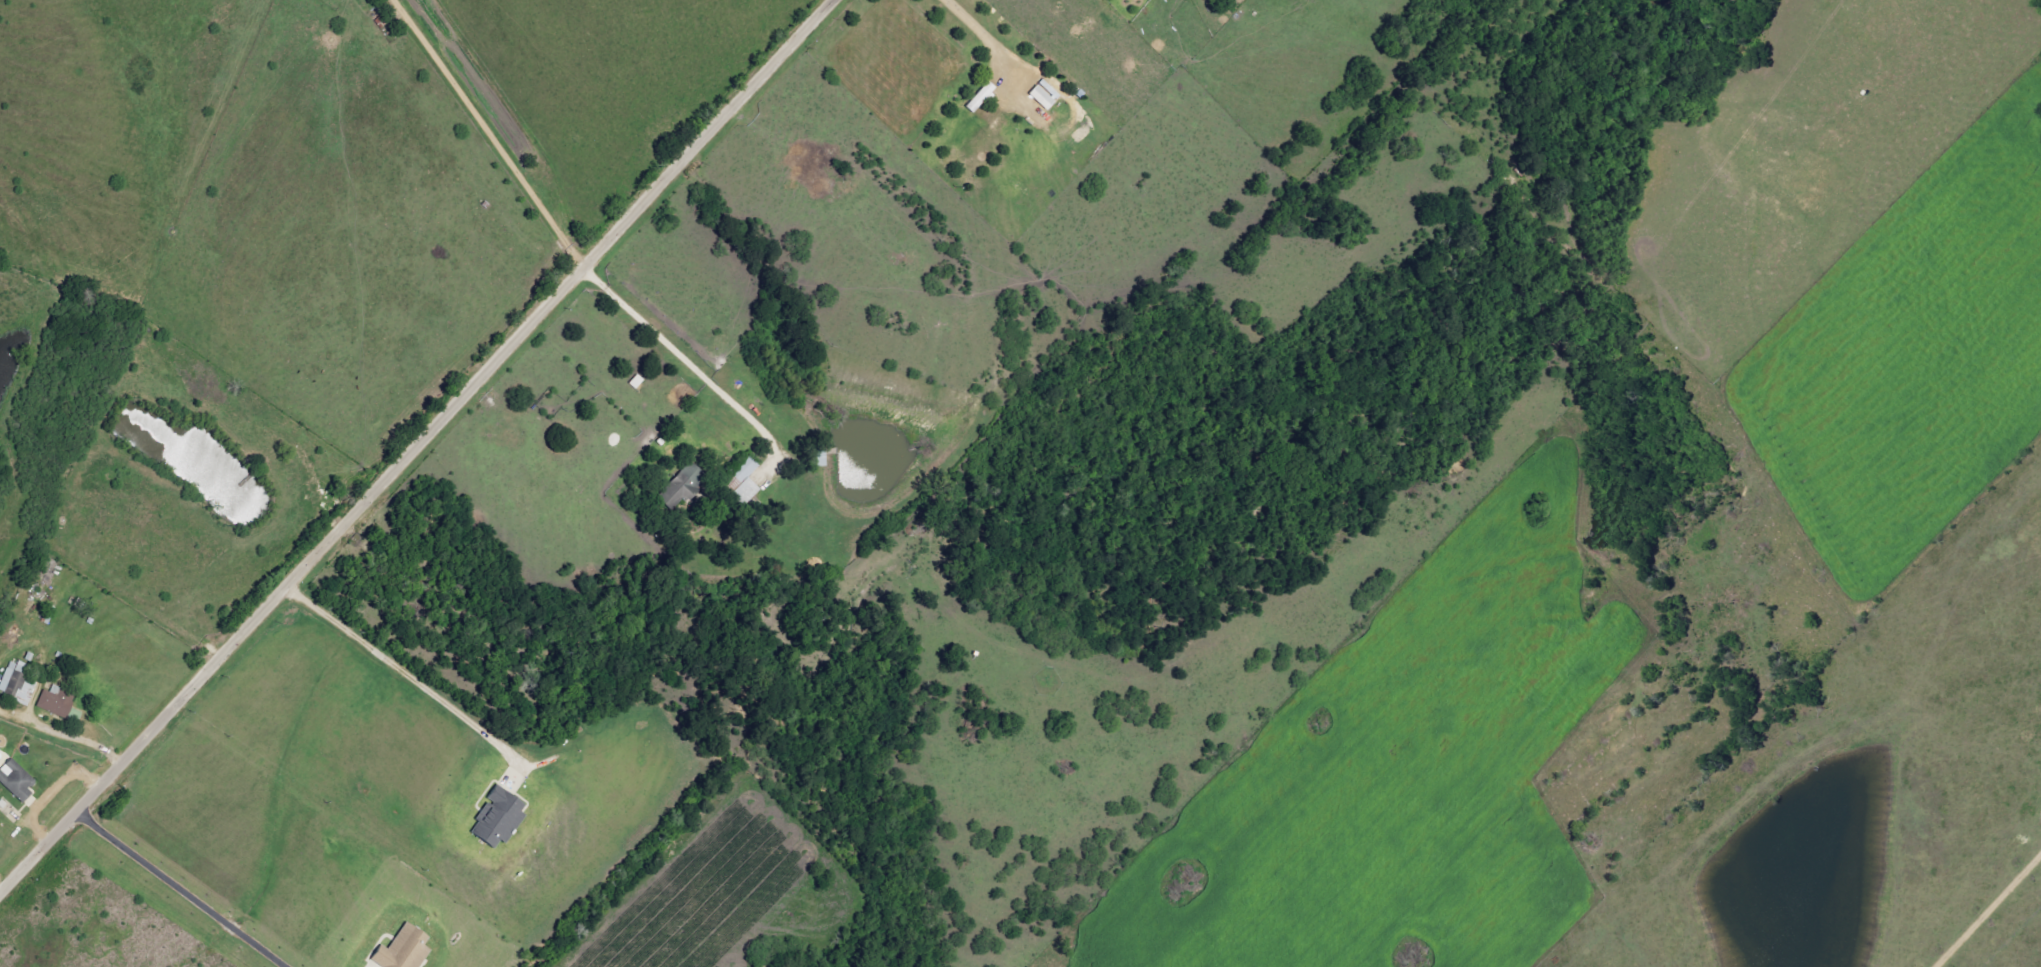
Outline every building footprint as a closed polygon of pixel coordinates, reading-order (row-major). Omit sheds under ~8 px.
[(1054,100),(1051,98),(1056,93),(1041,80),(1028,94),(1045,110),(1054,100)] [(971,114),(995,89),(988,81),(964,106),(971,114)] [(825,467),(824,449),(815,449),(815,467),(825,467)] [(731,477),(740,484),(729,496),(742,508),(760,489),(748,478),(758,466),(749,457),(731,477)] [(698,469),(690,461),(655,498),(671,513),(693,489),(686,482),(698,469)] [(10,662),(0,686),(0,690),(5,692),(16,665),(10,662)] [(37,685),(25,681),(21,690),(17,689),(12,700),(28,707),(37,685)] [(49,692),(44,690),(36,706),(65,719),(75,696),(53,685),(49,692)] [(35,781),(9,758),(0,768),(0,771),(6,776),(0,782),(21,801),(29,792),(27,790),(35,781)] [(466,832),(492,851),(499,841),(502,844),(528,808),(495,785),(484,800),(488,802),(466,832)] [(427,957),(420,966),(369,966),(366,965),(376,951),(382,955),(403,925),(428,943),(421,952),(427,957)]
